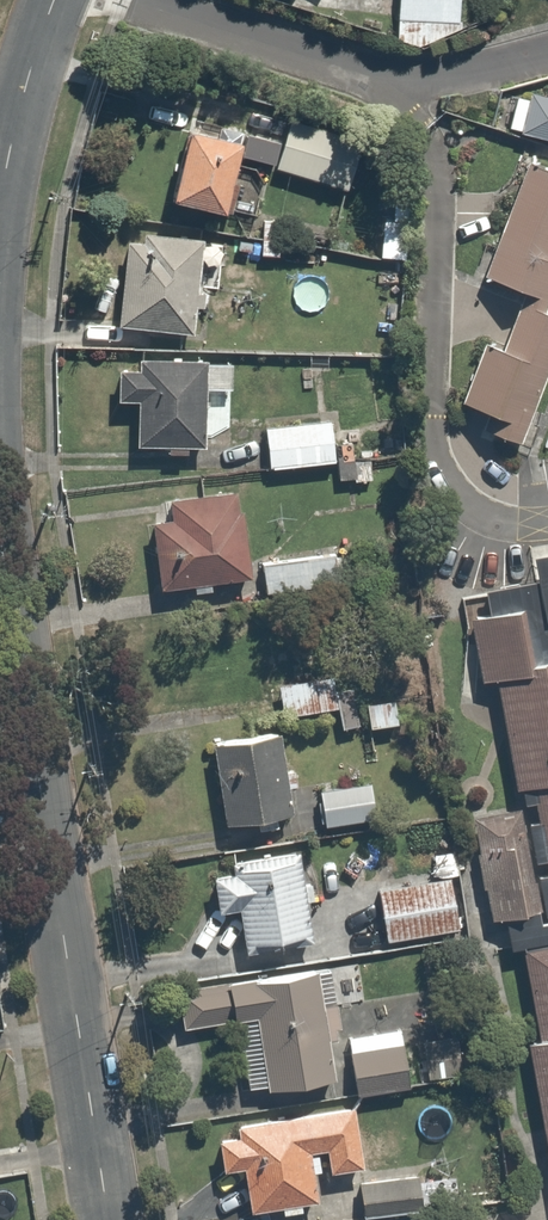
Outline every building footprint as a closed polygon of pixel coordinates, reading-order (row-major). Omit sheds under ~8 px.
[(391,40),(420,45),(461,26),(462,0),(393,0),(391,40)] [(525,92),(492,88),(487,125),(488,126),(547,142),(547,83),(525,92)] [(280,112),(266,166),(342,186),(356,132),(280,112)] [(219,211),(237,126),(211,120),(209,131),(173,123),(157,197),(219,211)] [(547,370),(547,312),(544,311),(547,301),(547,169),(528,162),(484,274),(524,290),(502,349),(483,342),(461,401),(489,411),(482,428),(519,442),(547,370)] [(396,215),(372,214),(370,256),(394,258),(396,215)] [(183,334),(190,287),(217,291),(224,245),(196,241),(119,229),(106,323),(183,334)] [(198,446),(199,359),(199,355),(137,354),(137,367),(108,366),(107,406),(123,406),(123,445),(159,445),(158,452),(189,452),(189,446),(198,446)] [(328,415),(257,421),(262,469),(332,463),(328,415)] [(233,490),(164,498),(167,517),(144,520),(152,584),(243,573),(233,490)] [(531,556),(536,580),(484,590),(489,614),(468,619),(480,680),(495,677),(515,788),(521,787),(524,803),(534,801),(538,821),(527,823),(535,861),(544,859),(547,873),(537,875),(545,915),(547,914),(547,552),(531,556)] [(331,553),(260,559),(263,591),(334,585),(331,553)] [(326,676),(274,680),(276,712),(328,708),(326,676)] [(270,735),(206,744),(217,820),(281,811),(270,735)] [(310,787),(315,822),(369,815),(365,780),(310,787)] [(538,1039),(527,1042),(547,1158),(547,921),(540,922),(538,910),(541,909),(520,808),(471,816),(478,852),(476,853),(483,888),(485,887),(491,919),(504,916),(510,948),(522,946),(522,949),(538,1039)] [(213,912),(231,909),(237,944),(305,932),(291,852),(223,863),(224,870),(206,873),(213,912)] [(374,887),(380,936),(453,927),(447,877),(374,887)] [(224,1021),(232,1090),(340,1076),(326,967),(172,987),(177,1027),(224,1021)] [(394,1043),(344,1051),(350,1090),(401,1081),(394,1043)] [(309,1170),(362,1162),(351,1100),(209,1123),(216,1170),(233,1167),(240,1210),(314,1197),(309,1170)] [(419,1174),(347,1183),(351,1214),(423,1205),(419,1174)]
